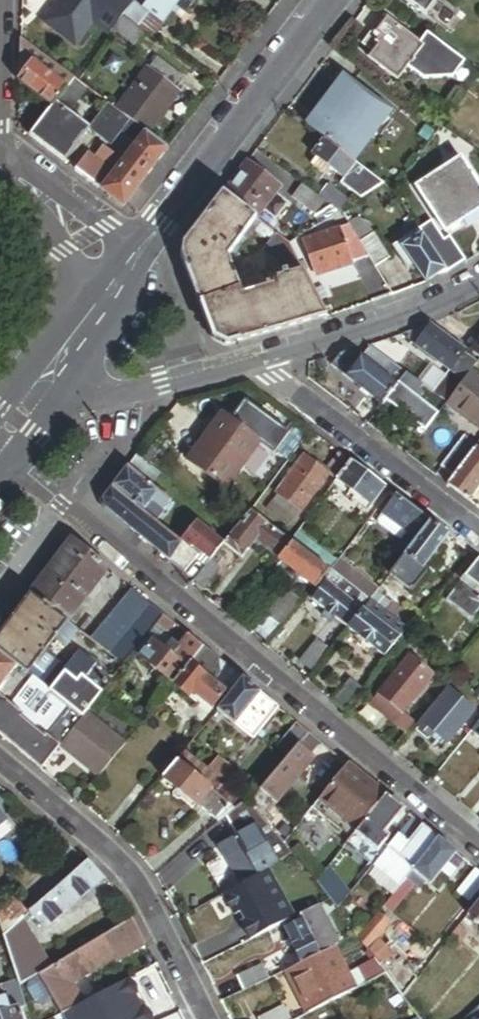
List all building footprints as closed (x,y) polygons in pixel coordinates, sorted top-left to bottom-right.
[(60,4),(58,8),(54,6),(42,22),(75,46),(92,22),(111,36),(134,2),(130,0),(60,0),(60,4)] [(135,3),(144,11),(149,5),(142,0),(137,0),(135,3)] [(149,5),(144,11),(163,26),(177,8),(186,14),(197,0),(152,0),(149,5)] [(426,18),(439,0),(403,0),(426,18)] [(144,11),(135,3),(126,16),(154,38),(163,26),(144,11)] [(416,40),(383,15),(372,29),(368,26),(358,40),(369,49),(364,55),(394,77),(403,65),(420,43),(416,40)] [(125,19),(115,31),(133,45),(142,32),(125,19)] [(449,75),(461,59),(423,30),(416,40),(420,43),(403,65),(419,77),(449,75)] [(74,79),(21,38),(21,53),(67,89),(74,79)] [(56,104),(67,89),(21,53),(19,81),(53,107),(56,104)] [(146,133),(147,134),(178,94),(174,91),(184,78),(161,60),(120,114),(130,121),(146,133)] [(347,77),(308,128),(325,141),(355,164),(394,112),(347,77)] [(108,105),(74,79),(67,89),(56,104),(89,129),(108,105)] [(64,163),(89,129),(56,104),(53,107),(30,137),(64,163)] [(120,114),(108,105),(89,129),(111,146),(121,132),(130,121),(120,114)] [(138,144),(146,133),(130,121),(121,132),(138,144)] [(123,208),(167,150),(147,134),(146,133),(138,144),(123,164),(115,174),(102,191),(123,208)] [(344,181),(357,165),(355,164),(325,141),(312,157),(315,159),(329,170),(344,181)] [(96,160),(115,174),(123,164),(104,149),(96,160)] [(75,171),(102,191),(115,174),(96,160),(88,154),(75,171)] [(325,176),(329,170),(315,159),(311,166),(325,176)] [(463,159),(418,190),(447,233),(474,216),(478,222),(478,183),(463,159)] [(281,189),(247,164),(224,195),(257,220),(264,211),(273,199),(281,189)] [(361,201),(385,186),(357,165),(344,181),(341,185),(361,201)] [(319,199),(301,185),(292,198),(314,215),(323,203),(319,199)] [(341,214),(352,207),(327,188),(319,199),(323,203),(339,215),(341,214)] [(257,220),(224,195),(200,226),(233,251),(244,238),(257,220)] [(273,199),(264,211),(275,220),(284,207),(273,199)] [(349,226),(341,214),(339,215),(303,237),(306,246),(349,226)] [(262,224),(257,220),(244,238),(247,241),(249,242),(256,232),(262,224)] [(360,244),(374,235),(368,226),(358,221),(349,226),(360,244)] [(277,244),(282,239),(262,224),(256,232),(266,240),(268,237),(273,241),(277,244)] [(233,251),(200,226),(185,246),(184,257),(202,305),(242,289),(229,257),(232,253),(233,251)] [(308,279),(369,259),(360,244),(349,226),(306,246),(303,237),(290,245),(300,266),(303,271),(308,279)] [(423,236),(417,227),(413,229),(408,232),(411,236),(414,242),(423,236)] [(369,259),(376,269),(391,259),(374,235),(360,244),(369,259)] [(405,248),(414,242),(411,236),(401,243),(405,248)] [(427,282),(446,269),(423,236),(414,242),(405,248),(417,267),(427,282)] [(247,241),(244,238),(233,251),(232,253),(236,256),(247,241)] [(300,266),(290,245),(282,239),(277,244),(273,241),(264,253),(288,270),(300,266)] [(412,270),(417,267),(405,248),(401,243),(394,247),(407,268),(412,270)] [(228,346),(327,317),(308,279),(303,271),(266,283),(268,289),(245,296),(242,289),(202,305),(215,340),(228,346)] [(468,355),(471,350),(432,322),(426,324),(436,331),(468,355)] [(415,339),(426,324),(406,331),(415,339)] [(436,331),(426,324),(415,339),(414,340),(424,347),(436,331)] [(472,369),(475,365),(466,358),(468,355),(436,331),(424,347),(456,371),(466,378),(472,369)] [(408,372),(373,344),(363,357),(398,384),(408,372)] [(362,358),(351,349),(343,352),(334,363),(349,375),(362,358)] [(387,399),(398,384),(363,357),(362,358),(349,375),(385,402),(387,399)] [(463,382),(464,383),(450,403),(478,425),(478,374),(472,369),(466,378),(463,382)] [(453,375),(463,382),(466,378),(456,371),(453,375)] [(427,429),(440,412),(422,398),(426,393),(421,389),(425,384),(408,372),(398,384),(387,399),(401,409),(413,419),(427,429)] [(448,401),(463,382),(453,375),(439,394),(448,401)] [(413,419),(401,409),(399,412),(400,417),(406,422),(411,421),(413,419)] [(259,443),(222,414),(186,459),(223,488),(259,443)] [(472,450),(459,441),(441,465),(454,474),(472,450)] [(475,449),(448,483),(469,499),(478,487),(478,452),(475,449)] [(351,461),(340,452),(326,471),(329,473),(337,479),(339,477),(351,461)] [(162,471),(139,453),(130,464),(153,483),(162,471)] [(305,455),(278,491),(279,493),(300,509),(302,510),(329,473),(326,471),(305,455)] [(352,460),(351,461),(339,477),(374,503),(387,486),(352,460)] [(153,483),(130,464),(114,485),(145,511),(146,510),(154,500),(166,510),(167,509),(174,500),(153,483)] [(145,511),(114,485),(104,498),(105,505),(153,545),(157,537),(176,553),(183,542),(158,521),(145,511)] [(300,509),(279,493),(271,502),(293,519),(300,509)] [(432,521),(397,494),(384,511),(385,512),(397,521),(410,531),(419,538),(432,521)] [(154,500),(146,510),(159,520),(166,510),(154,500)] [(198,520),(174,500),(167,509),(192,528),(198,520)] [(253,509),(232,535),(249,548),(256,539),(278,557),(292,540),(291,539),(253,509)] [(397,521),(385,512),(378,521),(390,530),(397,521)] [(158,521),(183,542),(191,531),(190,530),(183,540),(159,520),(158,521)] [(198,537),(206,527),(198,520),(192,528),(190,530),(191,531),(198,537)] [(432,521),(419,538),(406,555),(423,568),(449,535),(432,521)] [(212,559),(225,543),(206,527),(198,537),(193,544),(203,552),(212,559)] [(338,560),(299,529),(291,539),(292,540),(330,570),(338,560)] [(193,544),(198,537),(191,531),(183,542),(190,547),(193,544)] [(419,538),(410,531),(397,548),(406,555),(419,538)] [(249,548),(232,535),(226,543),(242,556),(249,548)] [(171,559),(176,553),(157,537),(153,545),(171,559)] [(75,539),(33,595),(70,622),(111,569),(75,539)] [(330,570),(292,540),(278,557),(316,587),(330,570)] [(200,555),(190,547),(183,542),(176,553),(171,559),(186,572),(200,555)] [(203,552),(193,544),(190,547),(200,555),(186,572),(187,572),(200,557),(203,552)] [(208,564),(212,559),(203,552),(200,557),(208,564)] [(474,554),(455,579),(460,583),(464,579),(466,576),(478,559),(478,558),(474,554)] [(406,555),(390,575),(412,592),(428,572),(423,568),(406,555)] [(379,589),(339,558),(338,560),(330,570),(370,601),(377,592),(379,589)] [(466,576),(478,585),(478,559),(466,576)] [(222,569),(212,561),(195,581),(205,589),(222,569)] [(369,602),(330,572),(325,578),(328,580),(364,609),(369,602)] [(464,579),(478,590),(478,585),(466,576),(464,579)] [(464,579),(460,583),(444,605),(469,624),(478,611),(478,606),(476,603),(478,600),(478,590),(464,579)] [(334,615),(349,627),(364,609),(328,580),(313,599),(327,610),(334,615)] [(382,585),(379,589),(377,592),(381,595),(386,589),(382,585)] [(301,599),(288,588),(267,614),(280,624),(301,599)] [(114,656),(154,606),(134,590),(94,640),(114,656)] [(377,592),(370,601),(384,611),(384,610),(390,603),(381,595),(377,592)] [(70,622),(33,595),(25,604),(62,632),(70,622)] [(392,601),(390,603),(384,610),(410,630),(417,621),(392,601)] [(405,630),(369,602),(364,609),(400,637),(405,630)] [(25,604),(0,638),(0,647),(31,673),(37,666),(49,650),(57,639),(62,632),(25,604)] [(168,615),(155,605),(154,606),(114,656),(118,658),(128,666),(138,653),(157,629),(160,625),(168,615)] [(364,609),(349,627),(385,655),(400,637),(364,609)] [(331,619),(334,615),(327,610),(324,614),(331,619)] [(177,623),(168,615),(160,625),(165,629),(169,632),(177,623)] [(81,630),(70,622),(62,632),(57,639),(68,648),(81,630)] [(157,629),(138,653),(143,657),(157,640),(169,649),(175,642),(167,636),(170,633),(169,632),(165,629),(161,633),(157,629)] [(207,647),(194,637),(184,649),(178,657),(191,667),(193,664),(207,647)] [(157,640),(143,657),(176,685),(180,681),(191,667),(178,657),(169,649),(157,640)] [(316,640),(300,660),(312,670),(329,650),(316,640)] [(178,657),(184,649),(175,642),(169,649),(178,657)] [(0,647),(0,699),(12,710),(17,704),(26,712),(16,724),(55,756),(61,748),(85,718),(44,685),(45,684),(31,673),(0,647)] [(215,655),(207,647),(193,664),(202,672),(215,655)] [(49,650),(37,666),(46,673),(56,659),(52,656),(54,654),(49,650)] [(106,692),(117,679),(107,672),(84,652),(74,664),(69,671),(80,681),(85,675),(106,692)] [(245,679),(215,655),(202,672),(228,693),(232,697),(245,679)] [(398,707),(403,712),(434,675),(411,656),(381,693),(395,705),(398,707)] [(46,673),(37,666),(31,673),(45,684),(53,691),(69,671),(74,664),(66,658),(61,664),(56,659),(46,673)] [(117,679),(128,666),(118,658),(107,672),(117,679)] [(202,672),(193,664),(191,667),(180,681),(195,693),(214,709),(228,693),(202,672)] [(469,675),(477,681),(478,678),(478,668),(476,666),(469,675)] [(86,717),(106,692),(85,675),(80,681),(69,671),(53,691),(86,717)] [(354,674),(334,700),(347,710),(367,685),(354,674)] [(263,693),(245,679),(232,697),(220,710),(237,724),(263,693)] [(176,685),(191,698),(195,693),(180,681),(176,685)] [(475,709),(449,689),(423,721),(437,733),(448,742),(475,709)] [(280,707),(263,693),(237,724),(254,738),(280,707)] [(395,705),(381,693),(375,699),(377,703),(385,711),(390,710),(395,705)] [(44,769),(55,756),(16,724),(26,712),(17,704),(12,710),(0,699),(0,732),(44,769)] [(398,707),(395,705),(390,710),(393,713),(398,707)] [(85,718),(61,748),(73,758),(76,754),(103,776),(126,747),(87,716),(85,718)] [(437,733),(423,721),(419,726),(433,737),(437,733)] [(310,732),(299,723),(278,747),(290,757),(301,743),(310,732)] [(322,742),(310,732),(301,743),(313,753),(322,742)] [(301,743),(290,757),(263,789),(279,803),(318,757),(313,753),(301,743)] [(199,761),(187,751),(180,760),(191,770),(199,761)] [(73,758),(100,780),(103,776),(76,754),(73,758)] [(209,769),(227,783),(237,771),(219,757),(209,769)] [(191,770),(180,760),(165,778),(200,806),(212,791),(214,789),(191,770)] [(209,769),(199,761),(191,770),(214,789),(212,791),(233,809),(246,798),(227,783),(209,769)] [(349,764),(320,799),(359,830),(378,807),(387,796),(349,764)] [(263,789),(252,802),(266,819),(279,803),(263,789)] [(233,809),(212,791),(200,806),(219,821),(227,815),(233,809)] [(404,810),(387,796),(378,807),(395,821),(404,810)] [(267,821),(266,821),(246,798),(233,809),(227,815),(238,835),(220,845),(242,884),(271,868),(295,855),(267,821)] [(395,821),(378,807),(359,830),(356,834),(378,851),(384,843),(389,838),(384,834),(395,821)] [(423,825),(414,817),(400,834),(409,841),(423,825)] [(409,841),(400,834),(389,847),(415,869),(440,839),(423,825),(409,841)] [(356,834),(348,844),(374,865),(375,865),(389,847),(384,843),(378,851),(356,834)] [(456,852),(440,839),(415,869),(414,870),(418,873),(428,881),(431,883),(440,872),(447,863),(456,852)] [(415,869),(389,847),(375,865),(401,886),(414,870),(415,869)] [(104,878),(90,862),(34,910),(41,919),(52,910),(59,918),(104,878)] [(457,872),(447,863),(440,872),(450,881),(457,872)] [(401,886),(375,865),(374,865),(367,873),(394,895),(401,886)] [(293,915),(271,868),(242,884),(217,899),(227,919),(233,916),(244,939),(293,915)] [(469,903),(478,890),(478,871),(475,868),(455,892),(469,903)] [(418,873),(414,870),(401,886),(394,895),(392,898),(393,899),(385,907),(394,914),(419,883),(413,878),(418,873)] [(345,899),(326,873),(320,882),(339,907),(345,899)] [(428,881),(418,873),(413,878),(419,883),(423,887),(428,881)] [(4,935),(24,918),(29,914),(15,898),(0,911),(0,922),(4,935)] [(468,915),(473,919),(478,924),(478,902),(468,915)] [(310,936),(319,954),(334,947),(341,944),(322,906),(315,910),(317,915),(324,929),(310,936)] [(52,910),(41,919),(48,927),(59,918),(52,910)] [(301,917),(303,921),(303,922),(317,915),(315,910),(301,917)] [(391,922),(379,913),(358,937),(375,960),(385,974),(402,996),(414,981),(390,957),(394,953),(378,938),(391,922)] [(317,915),(303,922),(310,936),(324,929),(317,915)] [(283,926),(285,930),(303,921),(301,917),(283,926)] [(47,969),(24,918),(4,935),(18,979),(20,985),(41,973),(47,969)] [(47,969),(41,973),(63,1015),(85,1002),(74,982),(115,959),(117,962),(148,945),(135,919),(47,969)] [(292,947),(300,964),(319,954),(310,936),(303,922),(303,921),(285,930),(293,946),(292,947)] [(460,925),(451,936),(459,943),(468,932),(460,925)] [(349,975),(334,947),(319,954),(320,955),(301,965),(300,964),(282,973),(305,1016),(357,990),(349,975)] [(357,990),(385,974),(375,960),(357,969),(356,968),(351,970),(353,973),(349,975),(357,990)] [(262,965),(237,978),(243,991),(269,979),(262,965)] [(20,985),(18,979),(9,982),(12,993),(13,993),(21,990),(20,985)] [(25,1003),(21,990),(13,993),(17,1006),(19,1005),(25,1003)] [(150,1007),(168,997),(165,991),(147,1000),(150,1007)] [(173,995),(168,997),(150,1007),(156,1018),(160,1018),(180,1009),(173,995)] [(19,1005),(17,1006),(11,1008),(7,997),(0,999),(0,1018),(23,1018),(19,1005)] [(150,1007),(147,1000),(110,1018),(156,1018),(150,1007)] [(262,1018),(293,1018),(287,1006),(262,1018)] [(466,1018),(478,1018),(478,1007),(466,1018)] [(180,1010),(163,1018),(185,1018),(180,1010)]
